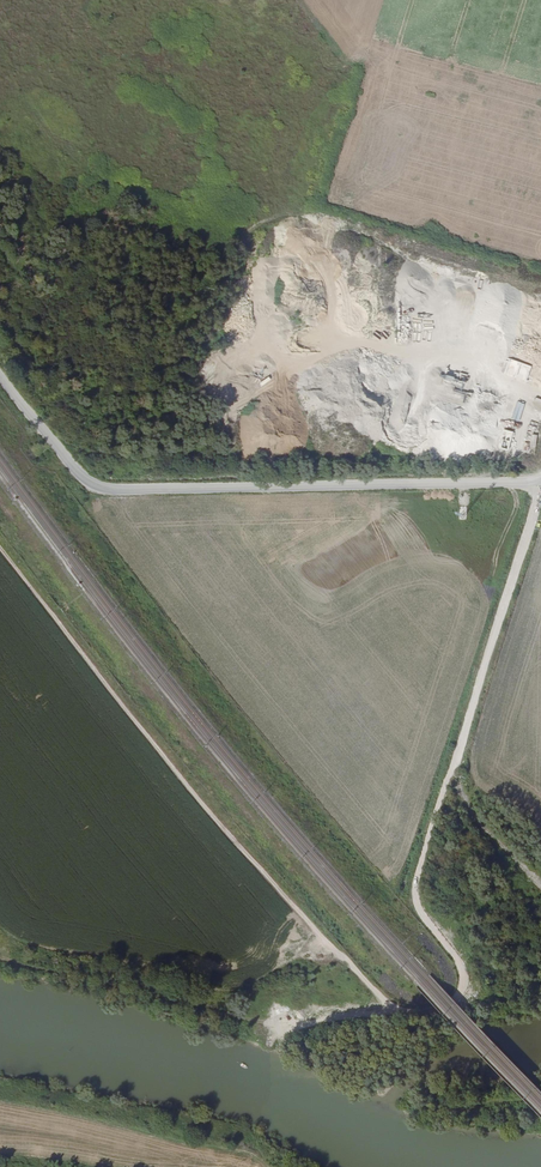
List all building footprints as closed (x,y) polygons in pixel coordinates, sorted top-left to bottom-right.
[(495,300),(496,291),(489,290),(488,299),(495,300)] [(516,400),(519,397),(511,390),(508,393),(516,400)]
